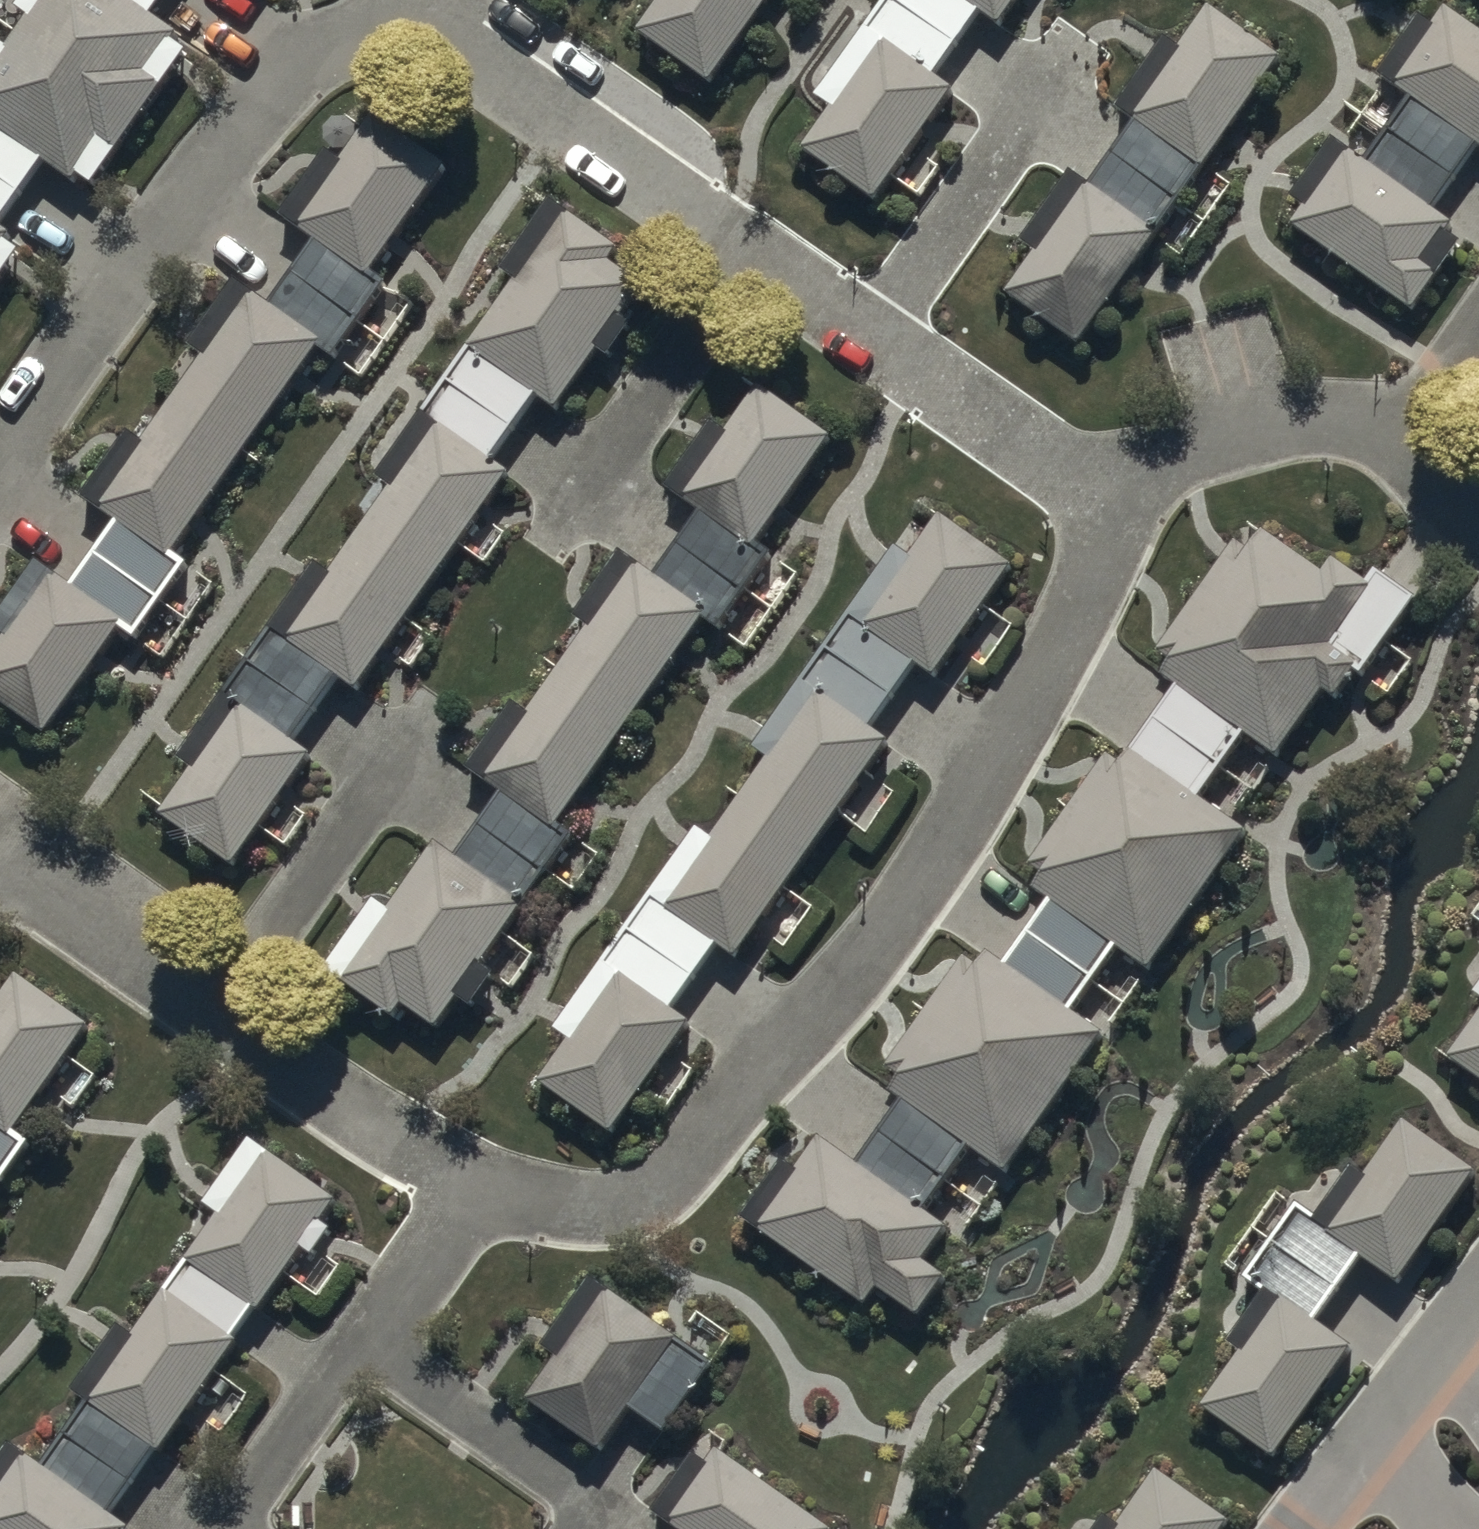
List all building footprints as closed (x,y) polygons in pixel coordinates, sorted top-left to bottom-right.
[(135,0),(44,0),(0,60),(0,120),(76,175),(105,134),(122,146),(170,81),(150,66),(176,30),(135,0)] [(769,0),(662,0),(644,27),(715,77),(769,0)] [(1004,19),(1017,0),(977,0),(1004,19)] [(1287,53),(1215,3),(1138,112),(1210,162),(1287,53)] [(1450,4),(1398,79),(1478,136),(1478,24),(1450,4)] [(958,86),(888,37),(811,147),(881,196),(958,86)] [(452,164),(380,112),(301,221),(372,273),(452,164)] [(1311,201),(1299,218),(1420,304),(1443,271),(1426,259),(1450,225),(1453,227),(1458,219),(1355,146),(1314,204),(1311,201)] [(1161,230),(1092,182),(1015,292),(1084,340),(1161,230)] [(623,245),(573,209),(524,280),(520,277),(475,342),(562,403),(648,280),(615,257),(623,245)] [(0,222),(0,248),(9,236),(11,238),(15,232),(0,222)] [(329,343),(257,290),(104,499),(177,552),(329,343)] [(836,433),(763,383),(687,492),(759,542),(836,433)] [(363,684),(514,469),(445,421),(294,636),(363,684)] [(1017,561),(946,511),(868,622),(939,672),(1017,561)] [(1167,671),(1282,752),(1328,685),(1340,693),(1359,666),(1367,672),(1421,595),(1380,567),(1372,579),(1337,555),(1328,568),(1267,525),(1253,545),(1244,538),(1165,650),(1176,658),(1167,671)] [(709,609),(641,561),(489,776),(558,825),(709,609)] [(58,572),(0,651),(0,695),(49,731),(128,622),(58,572)] [(893,737),(823,689),(671,905),(741,954),(893,737)] [(236,861),(315,749),(244,700),(166,811),(236,861)] [(1037,884),(1153,965),(1251,826),(1136,746),(1127,759),(1115,750),(1037,862),(1048,869),(1037,884)] [(527,902),(440,842),(346,977),(398,1013),(407,1001),(440,1024),(463,992),(461,990),(483,958),(486,960),(527,902)] [(895,1086),(1012,1168),(1109,1030),(994,950),(985,963),(971,954),(893,1066),(904,1074),(895,1086)] [(693,1019),(624,970),(547,1081),(616,1129),(693,1019)] [(21,971),(0,1002),(0,1120),(16,1131),(93,1021),(21,971)] [(1451,1054),(1478,1074),(1478,1014),(1451,1054)] [(1478,1168),(1405,1118),(1328,1228),(1401,1279),(1478,1168)] [(953,1223),(825,1134),(760,1226),(870,1303),(882,1285),(923,1313),(952,1272),(929,1256),(953,1223)] [(342,1197),(272,1149),(195,1258),(265,1307),(342,1197)] [(242,1337),(170,1287),(93,1397),(165,1447),(242,1337)] [(683,1336),(612,1287),(535,1398),(605,1446),(683,1336)] [(1352,1344),(1283,1296),(1205,1407),(1274,1455),(1352,1344)] [(723,1447),(672,1520),(684,1528),(836,1528),(838,1526),(723,1447)] [(30,1453),(0,1495),(0,1528),(127,1528),(131,1524),(30,1453)] [(1159,1466),(1120,1521),(1123,1524),(1119,1528),(1221,1528),(1230,1516),(1159,1466)]
